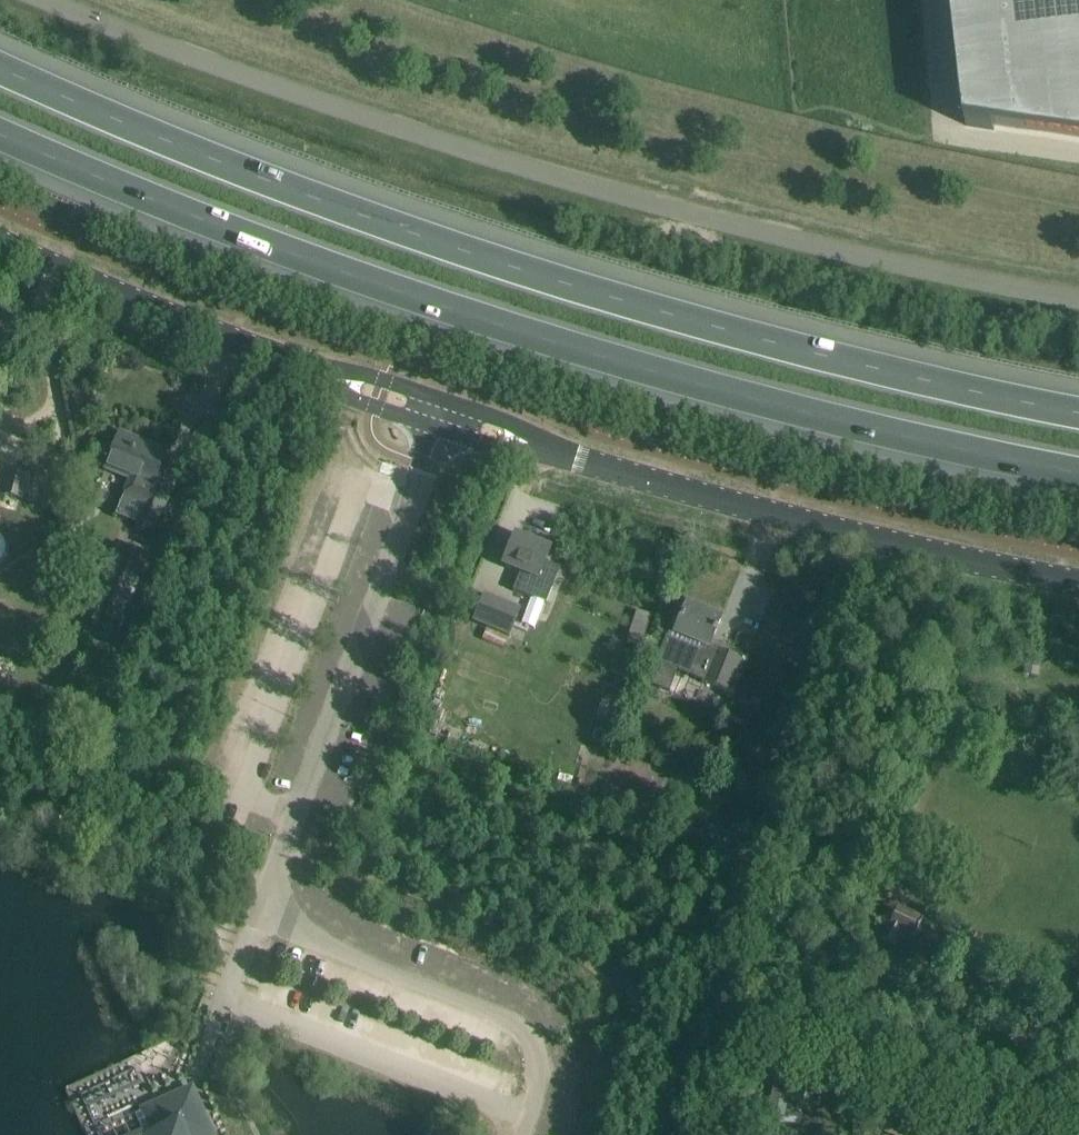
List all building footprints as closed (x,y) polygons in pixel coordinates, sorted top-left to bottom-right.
[(966,126),(994,130),(995,125),(1078,138),(1078,0),(951,0),(966,126)] [(120,434),(106,469),(104,473),(127,482),(120,502),(140,509),(134,524),(154,531),(177,474),(159,467),(165,453),(164,452),(162,456),(137,446),(139,442),(120,434)] [(24,502),(30,476),(4,468),(0,482),(0,496),(24,502)] [(47,538),(45,543),(47,548),(52,550),(57,548),(59,543),(56,538),(52,536),(47,538)] [(515,536),(503,566),(520,573),(513,590),(513,591),(530,598),(537,580),(553,586),(560,569),(545,563),(550,550),(515,536)] [(135,582),(138,583),(149,554),(132,548),(128,557),(115,552),(96,599),(110,604),(104,620),(118,625),(135,582)] [(668,632),(657,660),(688,672),(683,685),(699,691),(702,684),(727,694),(740,662),(716,652),(715,654),(708,651),(709,649),(721,619),(704,612),(706,605),(681,595),(666,632),(668,632)] [(484,596),(474,622),(487,627),(509,636),(520,611),(501,603),(484,596)] [(637,610),(633,624),(647,629),(651,615),(637,610)] [(1024,668),(1023,675),(1038,677),(1039,670),(1040,661),(1025,659),(1024,668)] [(1061,663),(1059,671),(1067,673),(1069,664),(1061,663)] [(418,737),(431,741),(437,724),(424,720),(418,737)] [(684,760),(679,774),(689,777),(690,773),(713,781),(719,766),(694,757),(692,763),(684,760)] [(881,939),(895,946),(899,937),(911,943),(923,918),(896,906),(881,939)] [(192,1088),(143,1110),(153,1132),(147,1134),(213,1134),(192,1088)] [(836,1089),(832,1104),(847,1108),(851,1093),(836,1089)]
